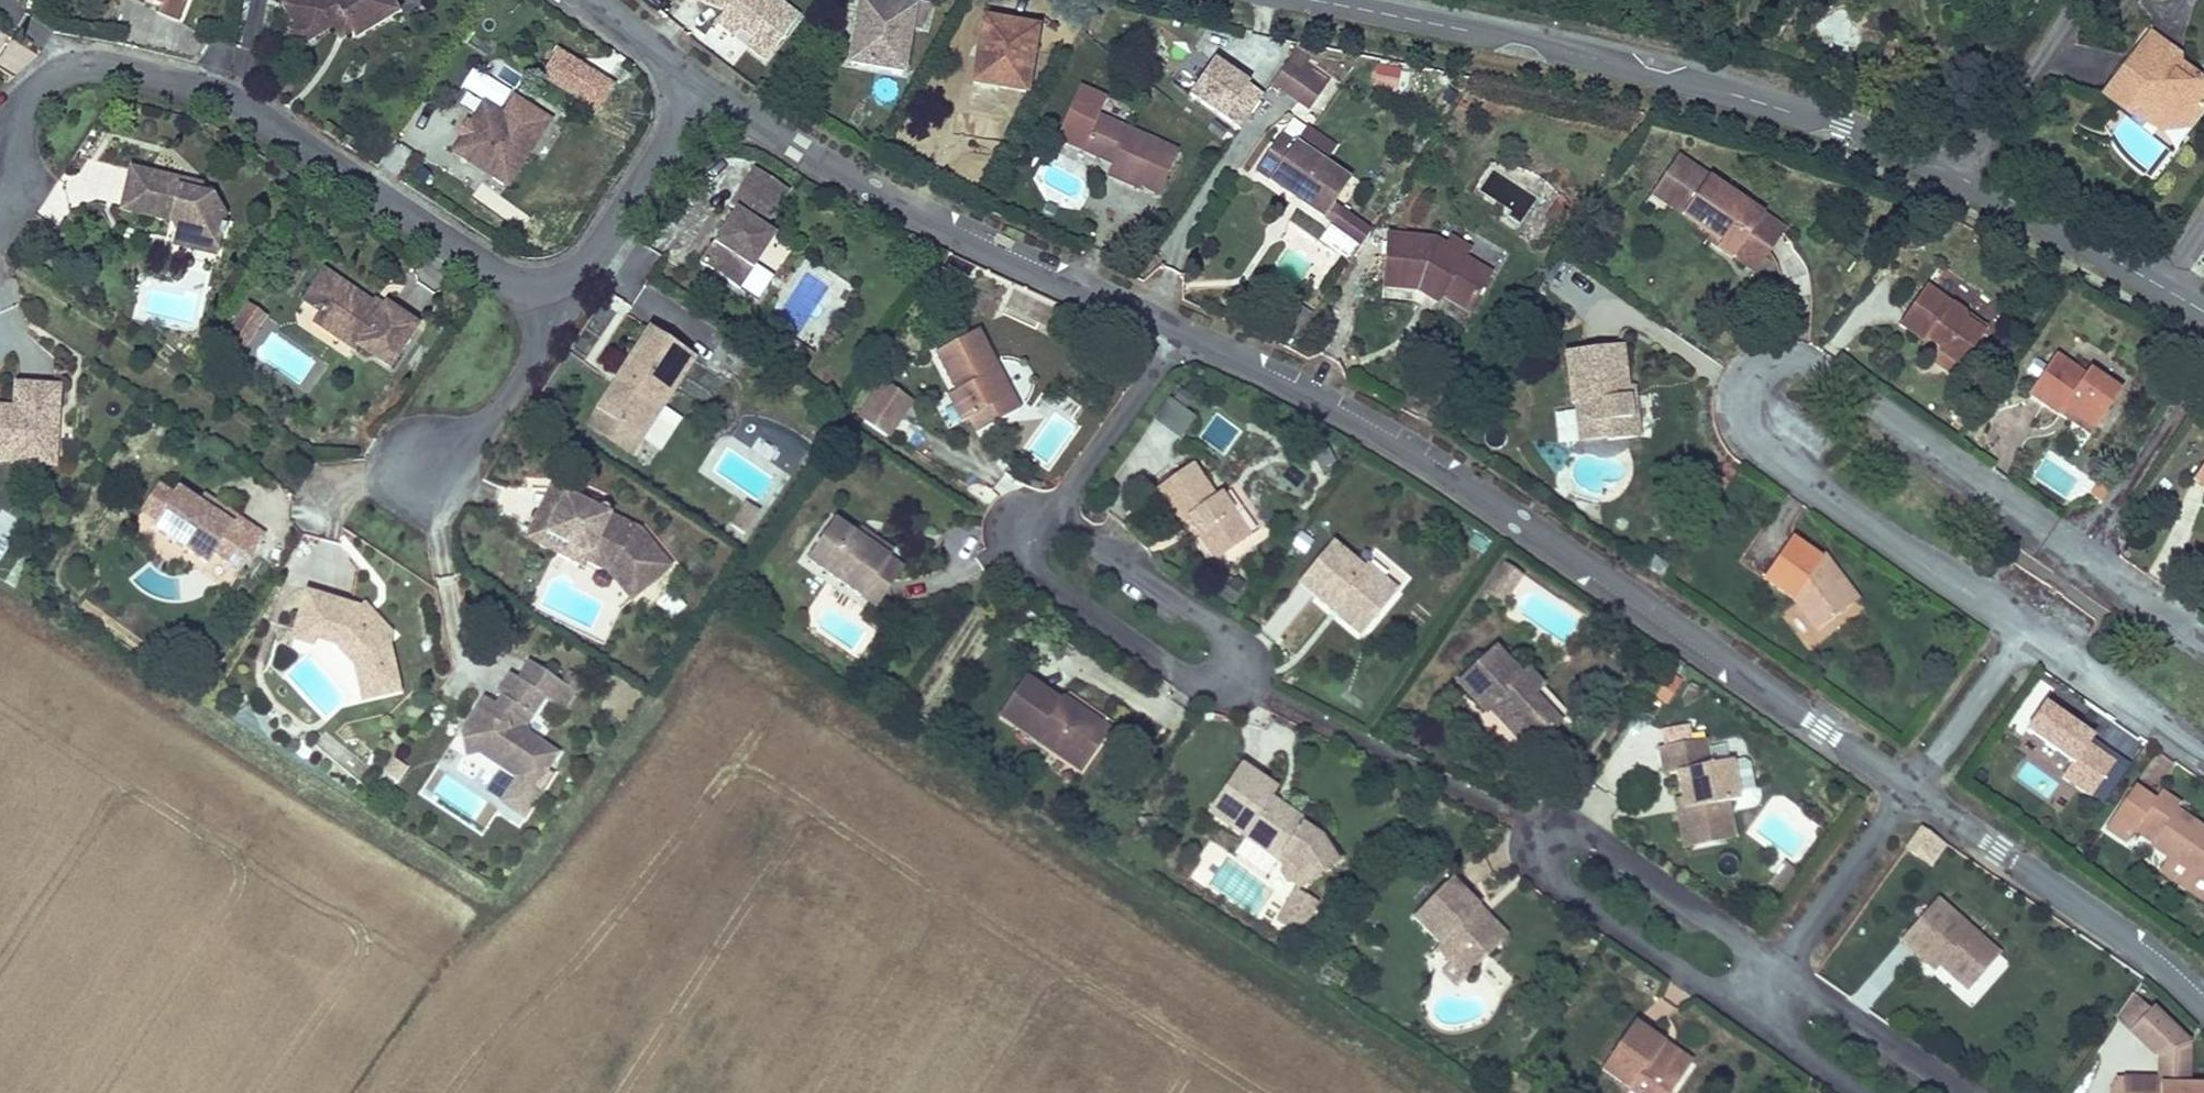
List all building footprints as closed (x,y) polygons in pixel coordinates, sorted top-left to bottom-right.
[(161,6),(159,12),(182,21),(190,0),(149,0),(161,6)] [(293,22),(304,15),(314,34),(331,25),(336,33),(350,26),(354,34),(399,10),(394,0),(281,0),(293,22)] [(724,8),(721,11),(754,36),(748,43),(766,56),(798,12),(782,0),(706,0),(724,8)] [(908,66),(913,29),(931,32),(935,0),(858,0),(850,57),(908,66)] [(971,78),(1032,87),(1042,18),(982,9),(971,78)] [(754,36),(721,11),(716,19),(748,43),(754,36)] [(304,15),(293,22),(285,26),(295,44),(314,34),(304,15)] [(2153,57),(2155,51),(2157,44),(2133,29),(2126,41),(2153,57)] [(2187,71),(2155,51),(2153,57),(2126,41),(2091,95),(2117,112),(2122,102),(2154,124),(2163,109),(2181,120),(2200,88),(2184,77),(2187,71)] [(599,114),(617,84),(557,48),(539,78),(599,114)] [(1189,90),(1241,126),(1266,90),(1214,55),(1189,90)] [(1303,68),(1290,59),(1274,82),(1299,99),(1309,85),(1319,91),(1329,76),(1308,61),(1303,68)] [(1139,182),(1158,191),(1177,151),(1099,114),(1108,97),(1082,84),(1058,133),(1112,159),(1107,170),(1137,185),(1139,182)] [(1309,106),(1319,91),(1309,85),(1299,99),(1309,106)] [(459,133),(450,147),(508,184),(552,115),(513,90),(502,107),(483,95),(469,116),(466,114),(455,131),(459,133)] [(1281,131),(1254,172),(1323,217),(1350,176),(1281,131)] [(1758,238),(1770,246),(1785,223),(1677,153),(1652,190),(1706,225),(1720,234),(1714,243),(1743,262),(1758,238)] [(703,257),(741,283),(775,233),(766,227),(792,188),(753,162),(727,201),(736,207),(703,257)] [(181,192),(182,182),(130,169),(121,208),(170,221),(177,232),(189,234),(195,243),(217,248),(224,216),(212,198),(200,196),(181,192)] [(202,185),(182,182),(181,192),(200,196),(202,185)] [(1536,215),(1545,222),(1558,204),(1550,197),(1536,215)] [(1720,234),(1706,225),(1700,234),(1714,243),(1720,234)] [(1383,283),(1420,286),(1425,279),(1443,291),(1466,307),(1491,270),(1466,254),(1471,246),(1451,232),(1445,240),(1432,232),(1387,228),(1383,283)] [(189,234),(177,232),(173,247),(215,255),(217,248),(195,243),(189,234)] [(1754,270),(1770,246),(1758,238),(1743,262),(1754,270)] [(304,296),(321,308),(346,324),(339,335),(356,346),(359,341),(388,360),(415,320),(386,301),(378,311),(370,306),(373,301),(323,268),(304,296)] [(1425,279),(1420,286),(1438,299),(1443,291),(1425,279)] [(1951,368),(1977,330),(1955,315),(1959,309),(1918,280),(1888,324),(1927,351),(1951,368)] [(268,313),(247,299),(224,332),(245,346),(268,313)] [(346,324),(321,308),(314,319),(339,335),(346,324)] [(1955,315),(1977,330),(1981,324),(1959,309),(1955,315)] [(651,321),(598,404),(642,432),(695,349),(651,321)] [(934,350),(955,390),(959,387),(972,412),(968,414),(976,430),(1022,405),(979,326),(934,350)] [(1626,337),(1614,338),(1621,393),(1629,392),(1633,391),(1626,337)] [(1606,428),(1608,439),(1634,436),(1629,392),(1621,393),(1614,338),(1563,345),(1570,398),(1582,397),(1586,430),(1606,428)] [(2015,392),(2048,413),(2056,403),(2088,423),(2113,387),(2080,365),(2076,371),(2043,349),(2015,392)] [(1944,379),(1951,368),(1927,351),(1920,362),(1944,379)] [(857,416),(884,434),(910,398),(883,379),(857,416)] [(29,451),(30,439),(56,440),(58,381),(15,380),(14,401),(3,401),(3,409),(0,409),(0,450),(29,451)] [(959,387),(955,390),(946,394),(960,419),(968,414),(972,412),(959,387)] [(1629,392),(1634,436),(1647,434),(1642,390),(1633,391),(1629,392)] [(1575,443),(1608,439),(1606,428),(1586,430),(1582,397),(1570,398),(1575,443)] [(1183,439),(1198,417),(1168,398),(1154,421),(1183,439)] [(2056,403),(2048,413),(2080,435),(2088,423),(2056,403)] [(642,432),(598,404),(589,418),(633,446),(642,432)] [(0,450),(0,461),(55,463),(56,440),(30,439),(29,451),(0,450)] [(2181,478),(2203,493),(2203,444),(2181,478)] [(1170,522),(1178,516),(1187,509),(1200,527),(1191,534),(1208,557),(1241,533),(1210,491),(1206,494),(1180,461),(1146,488),(1170,522)] [(545,528),(565,489),(550,482),(525,532),(581,562),(584,557),(600,565),(614,575),(637,599),(642,593),(608,559),(545,528)] [(139,510),(153,519),(170,491),(157,483),(139,510)] [(263,530),(236,513),(231,521),(197,499),(174,485),(170,491),(153,519),(149,525),(206,561),(212,551),(239,568),(263,530)] [(596,504),(565,489),(545,528),(608,559),(642,593),(673,560),(638,527),(609,512),(610,508),(610,505),(606,500),(598,499),(596,504)] [(231,521),(236,513),(202,491),(197,499),(231,521)] [(743,499),(730,520),(746,530),(759,509),(743,499)] [(1187,509),(1178,516),(1191,534),(1200,527),(1187,509)] [(811,553),(862,588),(888,550),(893,544),(864,525),(859,533),(852,528),(835,517),(811,553)] [(857,520),(852,528),(859,533),(864,525),(857,520)] [(1300,579),(1331,605),(1336,599),(1365,624),(1399,585),(1368,559),(1363,564),(1335,539),(1300,579)] [(1809,563),(1814,559),(1786,539),(1760,576),(1789,598),(1807,631),(1844,608),(1823,568),(1815,573),(1809,563)] [(888,550),(862,588),(878,598),(903,560),(888,550)] [(1821,553),(1814,559),(1809,563),(1815,573),(1823,568),(1844,608),(1850,604),(1821,553)] [(1643,566),(1653,574),(1659,565),(1649,558),(1643,566)] [(1475,587),(1490,598),(1509,570),(1493,559),(1475,587)] [(370,618),(358,605),(362,602),(304,584),(289,636),(314,643),(317,634),(331,638),(353,663),(358,699),(402,688),(391,643),(390,633),(382,641),(366,622),(370,618)] [(362,602),(358,605),(370,618),(366,622),(382,641),(390,633),(393,631),(365,599),(362,602)] [(1336,599),(1331,605),(1360,630),(1365,624),(1336,599)] [(1517,688),(1526,677),(1512,663),(1506,669),(1479,643),(1443,679),(1514,749),(1545,717),(1517,688)] [(517,677),(544,694),(550,698),(561,681),(528,660),(517,677)] [(1054,699),(1057,695),(1023,669),(998,707),(1075,761),(1097,730),(1054,699)] [(523,728),(544,694),(517,677),(508,672),(495,692),(499,696),(496,702),(489,714),(475,705),(460,728),(477,732),(480,751),(534,785),(557,751),(523,728)] [(1555,706),(1526,677),(1517,688),(1545,717),(1555,706)] [(561,681),(550,698),(563,706),(574,689),(561,681)] [(1061,689),(1057,695),(1054,699),(1097,730),(1103,721),(1061,689)] [(489,714),(496,702),(483,694),(475,705),(489,714)] [(466,753),(480,751),(477,732),(460,728),(466,753)] [(2034,731),(1994,794),(2039,822),(2078,759),(2034,731)] [(1235,756),(1261,775),(1275,754),(1250,736),(1235,756)] [(1679,811),(1671,813),(1680,850),(1726,837),(1717,803),(1729,799),(1728,791),(1722,761),(1690,769),(1685,742),(1650,750),(1654,771),(1661,776),(1672,776),(1677,801),(1679,811)] [(1306,823),(1298,817),(1294,814),(1296,810),(1275,796),(1270,803),(1261,796),(1270,781),(1261,775),(1235,756),(1204,802),(1276,850),(1280,857),(1291,872),(1296,879),(1336,851),(1320,825),(1309,818),(1306,823)] [(1722,761),(1728,791),(1747,788),(1740,758),(1722,761)] [(2119,825),(2124,818),(2143,831),(2139,839),(2137,843),(2163,860),(2203,887),(2203,836),(2198,832),(2162,807),(2166,799),(2145,786),(2138,796),(2120,783),(2093,822),(2111,834),(2119,825)] [(1668,803),(1671,813),(1679,811),(1677,801),(1668,803)] [(1942,836),(1915,818),(1900,841),(1927,859),(1942,836)] [(2124,818),(2119,825),(2139,839),(2143,831),(2124,818)] [(1764,875),(1777,885),(1791,862),(1778,854),(1764,875)] [(1286,873),(1291,872),(1280,857),(1278,864),(1286,873)] [(2163,860),(2154,874),(2197,901),(2203,890),(2203,887),(2163,860)] [(1461,965),(1495,929),(1467,901),(1472,894),(1446,868),(1408,906),(1433,931),(1430,935),(1444,949),(1461,965)] [(1275,909),(1289,919),(1303,910),(1314,895),(1293,882),(1275,909)] [(1895,934),(1915,951),(1919,943),(1934,957),(1964,985),(1995,948),(1929,892),(1895,934)] [(1467,901),(1495,929),(1501,923),(1472,894),(1467,901)] [(1919,943),(1915,951),(1928,963),(1934,957),(1919,943)] [(1452,975),(1461,965),(1444,949),(1436,958),(1452,975)] [(2137,999),(2122,988),(2105,1013),(2120,1025),(2137,999)] [(2137,999),(2120,1025),(2150,1045),(2179,1028),(2137,999)] [(1657,1034),(1626,1015),(1596,1063),(1643,1092),(1661,1092),(1680,1061),(1652,1043),(1657,1034)] [(2179,1028),(2150,1045),(2150,1064),(2150,1069),(2164,1070),(2179,1071),(2179,1028)] [(1685,1052),(1657,1034),(1652,1043),(1680,1061),(1685,1052)] [(2150,1064),(2115,1062),(2114,1092),(2203,1092),(2203,1072),(2179,1071),(2164,1070),(2164,1078),(2151,1077),(2150,1069),(2150,1064)] [(2164,1070),(2150,1069),(2151,1077),(2164,1078),(2164,1070)]
